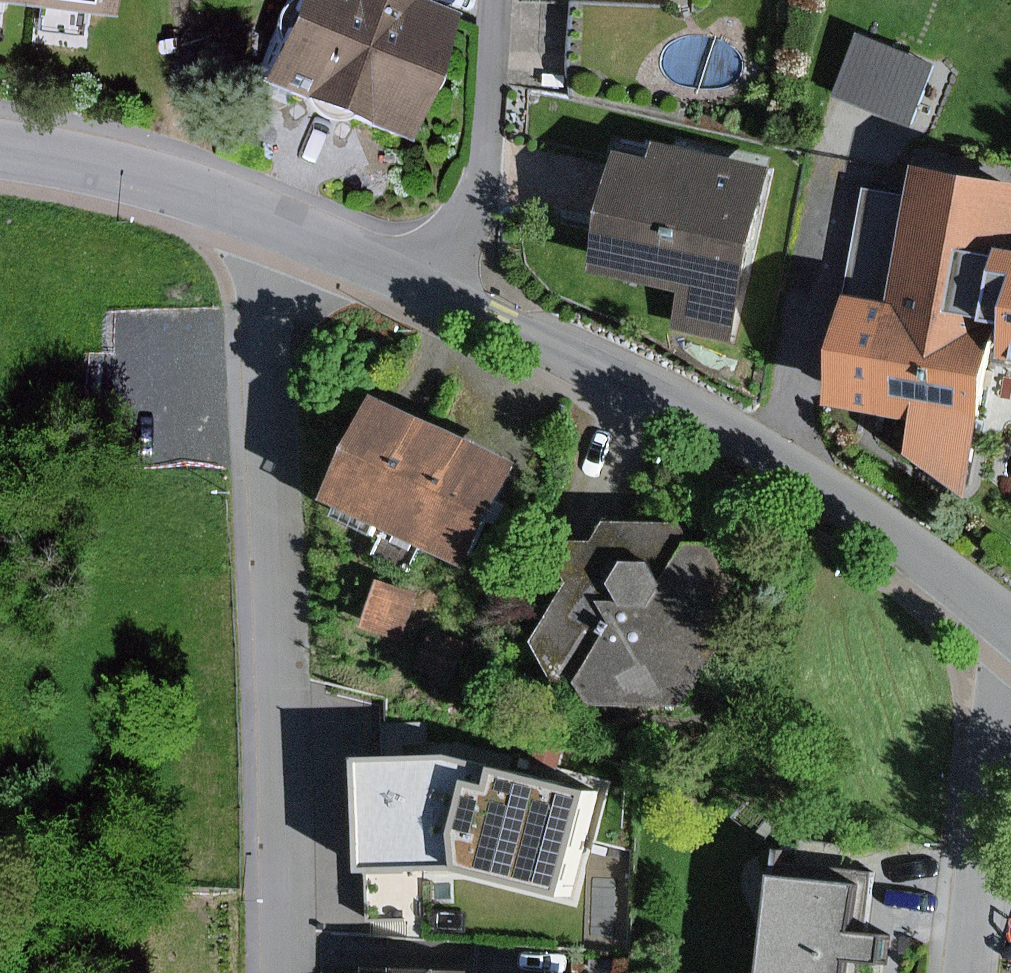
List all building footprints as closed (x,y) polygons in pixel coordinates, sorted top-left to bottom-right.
[(131,0),(24,0),(131,8),(131,0)] [(461,14),(429,0),(297,0),(267,68),(410,131),(461,14)] [(877,24),(850,90),(927,121),(954,56),(877,24)] [(761,320),(794,159),(644,128),(620,247),(707,265),(698,308),(761,320)] [(914,289),(938,168),(854,152),(831,273),(914,289)] [(950,170),(909,385),(924,388),(912,449),(984,463),(1010,327),(1010,182),(950,170)] [(492,558),(539,457),(401,394),(355,495),(492,558)] [(711,700),(762,615),(716,515),(643,515),(547,659),(606,715),(711,700)] [(437,587),(398,573),(381,620),(420,634),(437,587)] [(483,634),(448,622),(433,663),(467,676),(483,634)] [(570,899),(595,793),(460,754),(362,755),(369,874),(465,869),(570,899)] [(801,879),(791,972),(867,972),(877,887),(801,879)] [(488,972),(378,964),(377,972),(488,972)]
